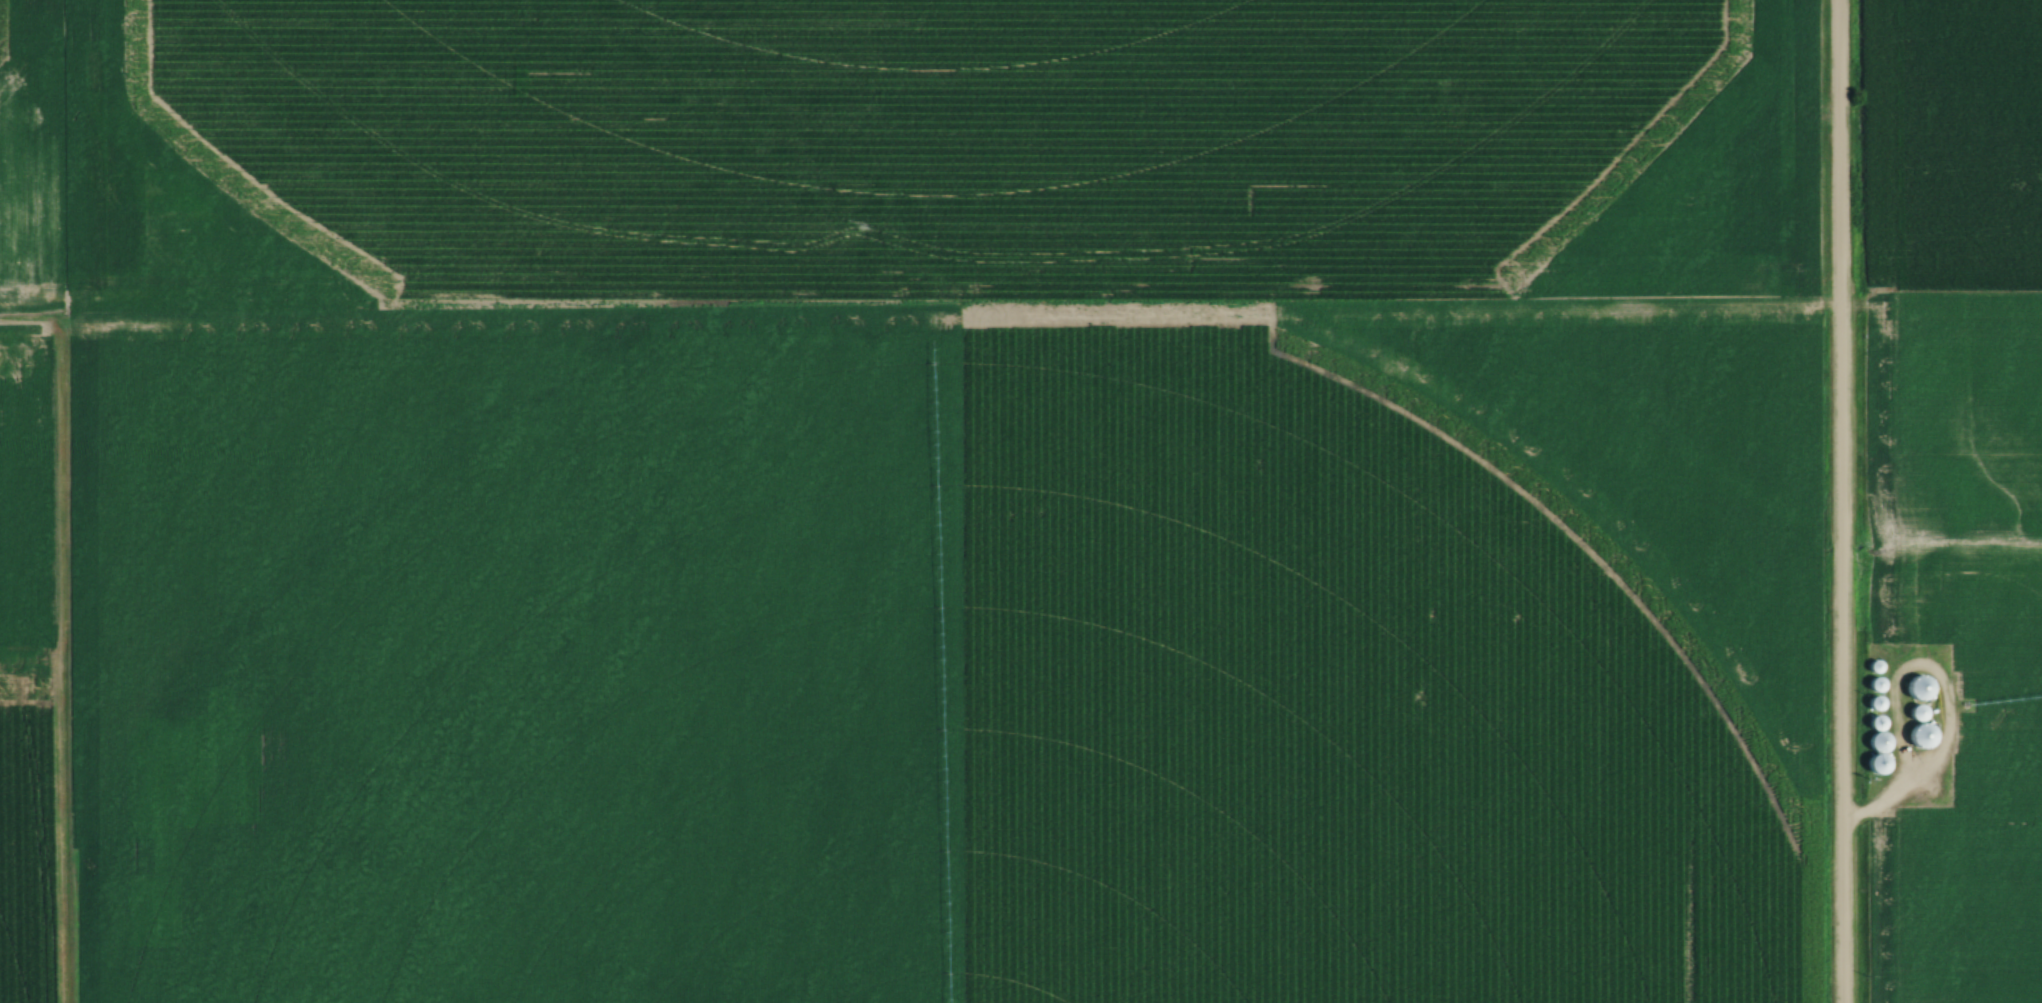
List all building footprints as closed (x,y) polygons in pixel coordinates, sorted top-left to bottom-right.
[(1928,699),(1926,677),(1910,679),(1912,701),(1928,699)] [(1869,689),(1878,694),(1884,684),(1874,679),(1869,689)] [(1928,749),(1932,726),(1916,724),(1912,746),(1928,749)] [(1885,737),(1876,739),(1878,749),(1887,746),(1885,737)]
